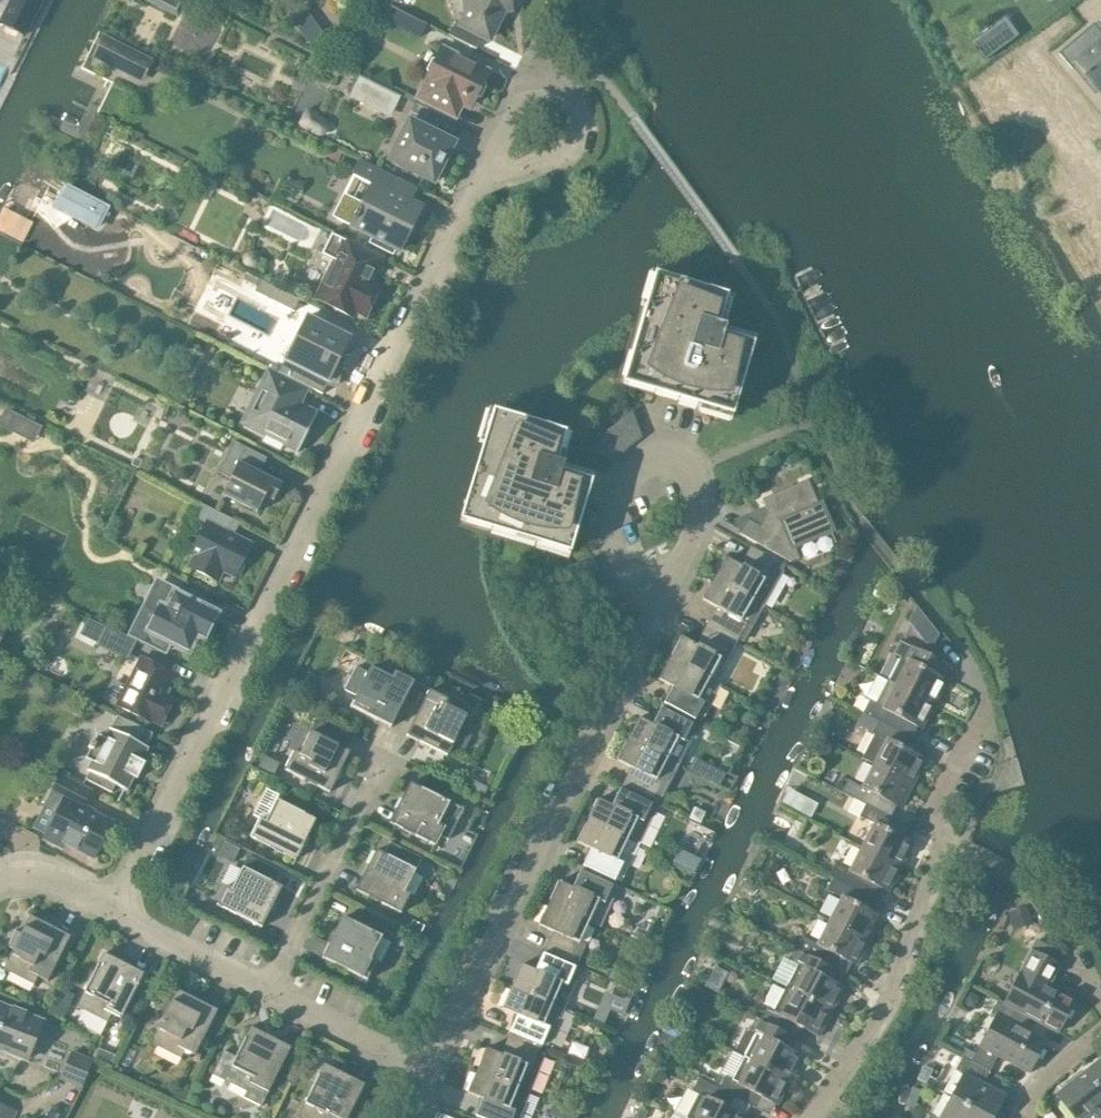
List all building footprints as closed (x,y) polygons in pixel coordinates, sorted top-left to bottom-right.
[(0,19),(0,26),(20,37),(40,0),(10,0),(0,19)] [(179,18),(188,0),(141,0),(179,18)] [(452,38),(479,52),(486,38),(492,41),(507,13),(515,12),(513,0),(464,0),(465,6),(468,11),(472,14),(466,26),(460,23),(452,38)] [(1080,63),(1100,88),(1100,31),(1095,24),(1060,54),(1073,69),(1080,63)] [(103,34),(91,58),(142,83),(153,60),(103,34)] [(487,85),(493,74),(445,49),(419,101),(459,121),(465,108),(473,112),(479,101),(483,99),(488,89),(487,85)] [(362,77),(352,96),(391,116),(401,97),(362,77)] [(429,126),(415,119),(393,162),(436,184),(456,145),(427,130),(429,126)] [(346,196),(335,217),(355,227),(376,238),(372,245),(395,256),(398,249),(402,252),(423,210),(411,204),(418,190),(364,162),(356,177),(375,187),(366,206),(346,196)] [(97,232),(110,207),(65,184),(52,209),(97,232)] [(335,237),(326,255),(338,261),(318,300),(355,319),(358,313),(369,318),(383,290),(372,285),(385,259),(348,241),(347,243),(335,237)] [(243,258),(243,260),(243,262),(243,263),(244,265),(245,266),(246,267),(247,268),(249,269),(250,269),(252,269),(253,269),(255,269),(256,269),(258,268),(259,267),(260,266),(261,264),(261,263),(261,261),(261,260),(261,258),(261,257),(260,255),(259,254),(258,253),(257,252),(255,251),(254,251),(252,251),(250,251),(249,252),(248,252),(246,253),(245,254),(244,255),(243,257),(243,258)] [(657,276),(624,386),(734,419),(756,346),(725,337),(726,331),(720,329),(730,298),(657,276)] [(293,312),(299,299),(260,279),(254,292),(293,312)] [(356,342),(353,340),(309,318),(281,373),(325,395),(331,383),(340,385),(345,366),(348,366),(348,365),(345,364),(347,357),(349,357),(352,357),(355,355),(357,352),(358,348),(358,345),(356,342)] [(270,371),(243,425),(267,437),(264,443),(282,452),(285,446),(300,454),(320,414),(299,404),(306,391),(309,393),(310,391),(270,371)] [(495,413),(462,522),(571,556),(594,483),(563,474),(564,468),(558,466),(568,435),(495,413)] [(610,432),(627,453),(644,440),(634,414),(621,423),(615,428),(610,432)] [(258,513),(259,514),(267,497),(275,501),(274,502),(275,503),(284,485),(283,484),(282,485),(261,475),(269,459),(236,443),(220,473),(232,480),(224,496),(225,497),(226,496),(258,512),(258,513)] [(765,531),(749,522),(741,536),(791,565),(800,561),(795,549),(832,533),(822,508),(820,508),(809,482),(763,502),(771,520),(765,531)] [(191,568),(219,582),(225,571),(237,578),(239,575),(243,573),(246,568),(244,563),(254,546),(229,533),(235,521),(206,506),(199,519),(208,524),(193,555),(196,557),(191,568)] [(715,581),(765,609),(783,577),(777,575),(782,566),(754,550),(743,569),(727,560),(715,581)] [(765,609),(715,581),(703,602),(719,611),(708,629),(737,645),(741,637),(746,642),(765,609)] [(154,617),(141,640),(165,653),(171,643),(190,653),(199,636),(206,640),(208,635),(210,635),(217,622),(216,620),(218,615),(208,609),(208,608),(157,582),(143,611),(154,617)] [(928,621),(919,636),(929,647),(936,632),(928,621)] [(128,660),(137,642),(109,628),(100,646),(128,660)] [(737,645),(708,629),(698,648),(682,639),(671,660),(710,681),(720,662),(726,665),(737,645)] [(902,660),(891,682),(890,684),(935,708),(948,683),(943,681),(950,669),(901,644),(895,656),(902,660)] [(114,680),(104,698),(142,718),(151,722),(153,718),(162,723),(162,724),(163,725),(167,718),(175,701),(174,700),(173,701),(164,696),(175,675),(143,658),(129,687),(114,680)] [(710,681),(671,660),(659,681),(675,690),(664,708),(694,724),(699,716),(704,720),(722,687),(710,681)] [(358,667),(346,691),(357,696),(352,708),(392,729),(415,684),(396,674),(393,680),(371,669),(369,673),(358,667)] [(870,703),(863,715),(879,724),(912,740),(918,729),(922,732),(935,708),(890,684),(875,677),(865,697),(868,699),(867,701),(870,703)] [(430,692),(407,736),(448,756),(454,745),(465,751),(477,727),(465,722),(467,717),(446,706),(448,701),(430,692)] [(639,719),(628,741),(668,761),(678,766),(698,726),(694,724),(664,708),(662,707),(652,726),(639,719)] [(92,749),(88,758),(92,760),(88,770),(91,771),(88,779),(113,793),(117,785),(129,791),(136,777),(139,779),(147,763),(144,762),(151,748),(146,746),(153,733),(145,729),(122,718),(119,716),(119,718),(113,729),(110,728),(105,737),(100,734),(95,743),(93,742),(90,748),(92,749)] [(301,754),(295,752),(286,770),(331,793),(351,753),(343,749),(349,737),(318,721),(301,754)] [(875,766),(913,786),(926,762),(922,760),(928,748),(912,740),(879,724),(861,759),(875,766)] [(623,789),(653,804),(664,784),(658,781),(668,761),(628,741),(617,762),(634,770),(623,789)] [(710,766),(704,778),(719,785),(725,774),(710,766)] [(842,794),(852,800),(852,799),(891,819),(896,808),(901,810),(913,786),(875,766),(863,790),(848,782),(842,794)] [(60,810),(45,839),(63,848),(66,843),(95,858),(101,847),(104,848),(110,835),(108,834),(113,823),(84,807),(92,792),(62,777),(48,804),(60,810)] [(449,841),(464,811),(411,783),(391,824),(436,846),(441,837),(449,841)] [(588,822),(639,847),(655,814),(649,812),(653,804),(623,789),(615,808),(598,800),(588,822)] [(255,816),(261,819),(252,838),(296,860),(317,820),(278,800),(280,796),(268,790),(255,816)] [(788,792),(782,803),(800,812),(806,801),(788,792)] [(861,818),(860,819),(874,826),(862,849),(901,870),(914,846),(909,844),(916,832),(891,819),(866,806),(861,818)] [(694,807),(689,818),(700,823),(705,813),(694,807)] [(583,870),(614,885),(618,877),(623,881),(639,847),(588,822),(577,844),(594,851),(583,870)] [(391,842),(385,855),(377,851),(357,891),(402,914),(411,895),(405,892),(422,858),(391,842)] [(694,874),(701,860),(679,849),(672,863),(694,874)] [(888,894),(901,870),(862,849),(850,872),(836,865),(829,877),(834,880),(878,903),(884,892),(888,894)] [(233,889),(227,886),(218,905),(262,928),(283,887),(275,883),(281,872),(250,856),(233,889)] [(614,885),(583,870),(575,890),(559,882),(549,904),(589,923),(601,929),(616,894),(610,893),(614,885)] [(842,900),(830,923),(869,943),(881,919),(877,917),(883,905),(878,903),(834,880),(828,892),(842,900)] [(545,952),(578,967),(586,946),(580,943),(589,923),(549,904),(539,926),(555,934),(545,952)] [(353,984),(363,990),(377,962),(371,959),(388,926),(357,910),(351,922),(343,918),(323,958),(357,976),(353,984)] [(1052,937),(1040,915),(1026,923),(1038,944),(1052,937)] [(15,949),(4,969),(11,972),(35,984),(39,976),(49,981),(71,936),(31,916),(23,932),(17,929),(10,947),(15,949)] [(413,921),(409,929),(420,934),(423,927),(413,921)] [(804,939),(796,952),(845,977),(851,966),(856,968),(869,943),(830,923),(818,946),(804,939)] [(1031,954),(1004,1004),(1003,1006),(1029,1020),(1057,1035),(1075,1003),(1048,989),(1059,969),(1057,967),(1064,954),(1046,944),(1041,952),(1031,947),(1029,952),(1031,954)] [(512,987),(566,1010),(582,976),(575,975),(578,967),(545,952),(538,972),(521,965),(512,987)] [(798,967),(786,990),(832,1014),(845,990),(840,988),(845,977),(796,952),(791,963),(798,967)] [(122,1018),(145,973),(104,953),(77,1006),(108,1021),(112,1013),(122,1018)] [(509,1035),(541,1049),(544,1041),(550,1044),(566,1010),(512,987),(502,1009),(519,1016),(509,1035)] [(195,1055),(218,1011),(178,990),(151,1043),(181,1058),(185,1050),(195,1055)] [(760,1021),(760,1022),(788,1037),(788,1036),(794,1025),(819,1038),(832,1014),(786,990),(773,1014),(766,1010),(760,1021)] [(1003,1006),(1004,1004),(998,1001),(990,1016),(996,1019),(979,1049),(1030,1076),(1047,1044),(1023,1031),(1029,1020),(1003,1006)] [(43,1022),(26,1015),(27,1012),(14,1007),(13,1010),(0,1005),(0,1048),(28,1059),(43,1022)] [(597,1010),(593,1019),(603,1024),(607,1014),(597,1010)] [(758,1035),(745,1058),(791,1082),(803,1059),(782,1048),(788,1037),(760,1022),(760,1021),(756,1019),(750,1030),(758,1035)] [(224,1051),(212,1074),(224,1080),(230,1084),(231,1083),(247,1092),(243,1099),(261,1108),(268,1092),(291,1048),(251,1027),(236,1057),(224,1051)] [(477,1071),(530,1093),(544,1058),(537,1057),(541,1049),(509,1035),(503,1056),(486,1049),(477,1071)] [(72,1052),(62,1077),(82,1086),(92,1061),(72,1052)] [(719,1090),(718,1091),(735,1100),(734,1101),(754,1112),(760,1100),(777,1108),(791,1082),(745,1058),(743,1062),(734,1079),(733,1081),(726,1078),(719,1090)] [(1097,1107),(1100,1104),(1100,1061),(1099,1058),(1054,1095),(1073,1117),(1100,1117),(1100,1112),(1097,1107)] [(952,1098),(989,1117),(996,1117),(1007,1097),(984,1085),(990,1074),(962,1059),(956,1072),(964,1076),(952,1098)] [(364,1085),(324,1065),(297,1117),(298,1117),(348,1117),(364,1085)] [(477,1071),(468,1093),(484,1100),(475,1117),(520,1117),(530,1093),(477,1071)] [(283,1076),(277,1087),(284,1091),(290,1079),(283,1076)] [(688,1117),(746,1117),(730,1110),(734,1101),(735,1100),(718,1091),(719,1090),(700,1080),(693,1092),(700,1096),(688,1117)] [(952,1098),(942,1117),(989,1117),(952,1098)] [(16,1111),(0,1104),(0,1117),(13,1117),(16,1111)]
